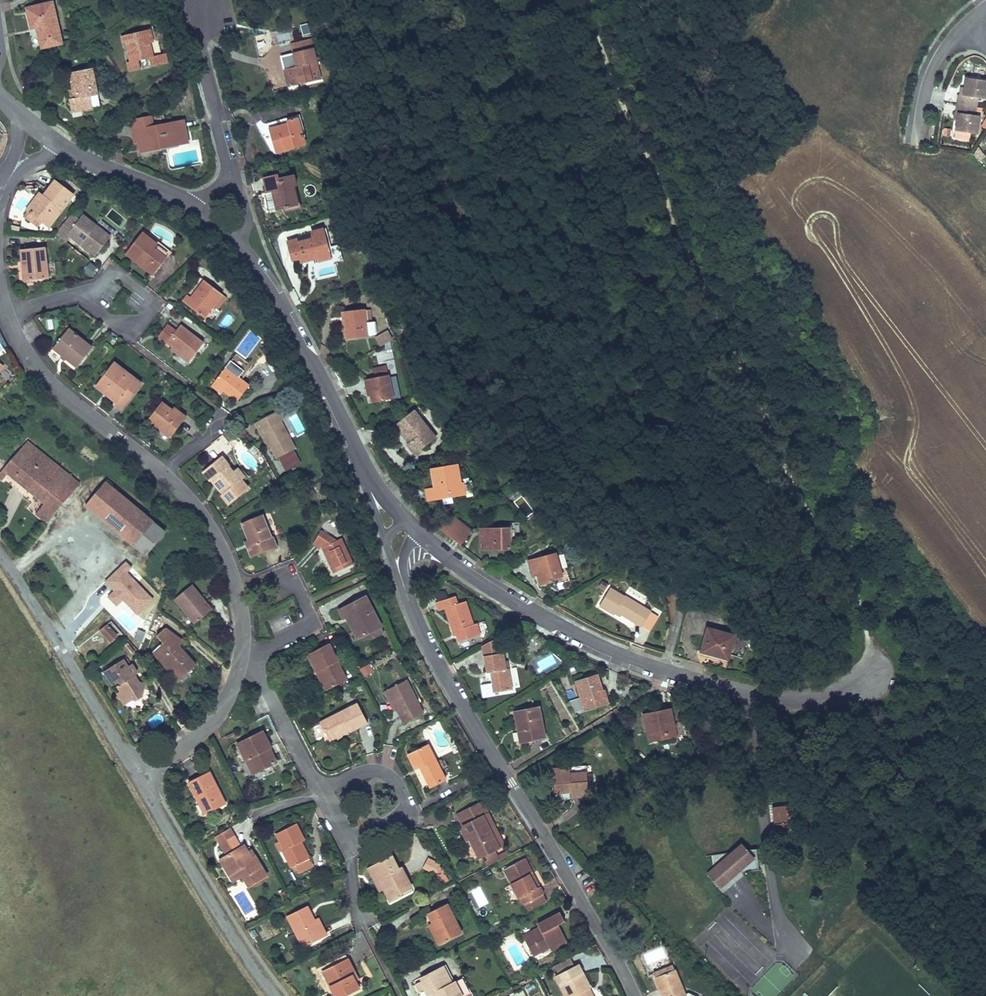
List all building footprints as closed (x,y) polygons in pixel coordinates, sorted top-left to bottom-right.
[(28,4),(31,24),(38,23),(42,43),(62,40),(55,0),(51,0),(28,4)] [(167,66),(165,56),(151,59),(148,48),(150,47),(147,33),(119,40),(120,47),(125,46),(130,64),(126,65),(128,75),(137,73),(135,64),(148,62),(150,70),(167,66)] [(286,91),(322,82),(314,50),(313,50),(310,40),(291,45),(294,55),(281,58),(284,72),(281,72),(286,91)] [(90,73),(70,77),(73,93),(75,102),(67,104),(70,115),(91,111),(89,100),(95,99),(90,73)] [(985,88),(985,80),(966,77),(964,88),(963,95),(960,95),(959,94),(957,103),(976,106),(977,98),(984,99),(985,88)] [(73,93),(65,95),(67,104),(75,102),(73,93)] [(977,134),(980,116),(975,115),(976,106),(957,103),(956,113),(958,113),(957,120),(956,131),(971,133),(977,134)] [(306,143),(299,116),(287,119),(287,123),(268,127),(274,150),(306,143)] [(147,120),(126,125),(131,148),(137,147),(139,155),(184,145),(179,122),(149,128),(147,120)] [(971,133),(956,131),(954,138),(970,140),(971,133)] [(985,157),(979,148),(975,157),(979,162),(985,157)] [(299,202),(292,174),(282,177),(280,170),(263,174),(267,189),(273,188),(278,207),(299,202)] [(44,206),(40,203),(33,213),(56,230),(79,197),(60,184),(49,199),(44,206)] [(45,196),(40,203),(44,206),(49,199),(45,196)] [(83,223),(75,217),(60,238),(71,246),(75,239),(100,258),(115,239),(100,228),(86,218),(83,223)] [(297,263),(333,254),(326,225),(314,229),(316,236),(300,240),(299,236),(290,238),(297,263)] [(147,237),(135,252),(151,264),(147,269),(159,278),(172,260),(160,251),(162,249),(147,237)] [(49,249),(26,252),(30,282),(53,279),(49,249)] [(151,264),(135,252),(131,257),(147,269),(151,264)] [(92,278),(97,268),(89,263),(83,273),(92,278)] [(193,295),(188,302),(210,319),(229,295),(209,280),(205,286),(207,288),(199,299),(193,295)] [(372,330),(368,304),(346,307),(350,334),(372,330)] [(181,330),(173,324),(169,328),(177,335),(181,330)] [(185,326),(181,330),(177,335),(169,328),(164,336),(196,360),(209,344),(185,326)] [(72,330),(57,349),(66,357),(64,359),(68,362),(70,360),(81,368),(96,349),(72,330)] [(375,337),(379,347),(392,342),(389,331),(375,337)] [(51,351),(46,357),(55,364),(60,357),(51,351)] [(99,387),(109,394),(114,387),(127,396),(122,403),(120,407),(127,412),(148,384),(118,361),(99,387)] [(219,383),(231,392),(243,401),(255,386),(231,367),(219,383)] [(369,373),(371,398),(394,396),(391,371),(369,373)] [(231,392),(219,383),(216,386),(228,395),(231,392)] [(114,387),(109,394),(122,403),(127,396),(114,387)] [(167,402),(153,421),(176,438),(192,417),(178,407),(177,410),(167,402)] [(437,435),(417,406),(398,420),(410,437),(408,438),(416,450),(437,435)] [(300,445),(285,420),(286,417),(281,409),(258,423),(263,432),(267,430),(274,443),(282,456),(300,445)] [(267,430),(263,432),(270,445),(274,443),(267,430)] [(30,442),(2,475),(8,480),(12,475),(47,504),(39,514),(50,523),(82,485),(30,442)] [(230,467),(223,458),(203,474),(211,484),(212,483),(222,496),(221,497),(229,507),(250,490),(243,482),(245,479),(239,471),(234,474),(229,468),(230,467)] [(460,466),(434,469),(436,488),(427,490),(428,498),(467,493),(466,479),(462,480),(460,466)] [(154,523),(108,484),(91,506),(136,546),(154,523)] [(268,515),(247,524),(253,538),(248,540),(255,555),(282,543),(278,533),(276,533),(268,515)] [(453,515),(440,530),(460,547),(473,532),(453,515)] [(166,533),(154,523),(136,546),(148,556),(166,533)] [(511,524),(494,526),(495,531),(484,532),(486,548),(513,545),(511,524)] [(342,537),(328,526),(320,540),(326,545),(330,544),(335,555),(333,557),(340,570),(360,559),(348,534),(342,537)] [(537,566),(540,575),(541,580),(564,573),(557,551),(528,560),(531,568),(537,566)] [(132,569),(126,562),(107,581),(116,590),(109,597),(118,606),(125,600),(137,612),(152,598),(128,573),(132,569)] [(537,566),(531,568),(533,577),(540,575),(537,566)] [(431,577),(422,572),(417,581),(425,586),(431,577)] [(610,587),(599,605),(616,614),(619,610),(642,624),(651,609),(626,595),(625,596),(610,587)] [(191,589),(174,602),(193,627),(210,615),(191,589)] [(354,614),(364,635),(385,625),(369,594),(343,607),(348,617),(350,616),(354,614)] [(472,623),(464,600),(457,602),(454,594),(437,600),(440,608),(444,607),(452,630),(455,628),(459,639),(479,633),(475,622),(472,623)] [(354,614),(350,616),(360,637),(364,635),(354,614)] [(110,622),(99,633),(109,643),(120,632),(110,622)] [(160,626),(155,623),(151,629),(156,633),(160,626)] [(732,633),(706,626),(699,650),(726,657),(732,633)] [(192,676),(190,672),(198,665),(178,645),(183,641),(167,629),(158,637),(165,646),(154,654),(164,671),(165,670),(173,683),(183,677),(185,680),(192,676)] [(142,643),(147,633),(140,630),(136,641),(142,643)] [(331,645),(307,657),(324,694),(348,683),(331,645)] [(503,651),(482,654),(485,670),(490,669),(494,690),(514,687),(509,658),(505,659),(503,651)] [(124,661),(105,675),(113,685),(117,682),(122,686),(119,689),(129,702),(132,699),(142,703),(142,689),(146,689),(146,682),(140,682),(135,675),(137,673),(131,665),(128,667),(124,661)] [(374,673),(370,665),(360,670),(364,678),(374,673)] [(595,674),(576,681),(586,709),(609,701),(604,688),(600,689),(595,674)] [(408,679),(388,689),(405,722),(425,712),(408,679)] [(351,730),(368,720),(358,700),(321,721),(328,737),(349,726),(351,730)] [(538,706),(514,711),(520,739),(544,735),(538,706)] [(677,736),(671,707),(641,714),(648,742),(677,736)] [(349,726),(328,737),(330,741),(351,730),(349,726)] [(265,734),(242,747),(256,775),(279,764),(272,751),(274,750),(265,734)] [(447,779),(429,744),(409,754),(417,769),(420,767),(431,787),(447,779)] [(390,762),(393,746),(384,745),(381,761),(390,762)] [(574,771),(574,765),(551,767),(554,794),(569,792),(569,798),(589,796),(587,770),(574,771)] [(228,807),(211,775),(189,787),(206,819),(228,807)] [(505,846),(484,801),(459,813),(466,830),(462,833),(467,844),(472,842),(479,858),(482,857),(486,866),(509,856),(507,851),(499,855),(497,850),(505,846)] [(791,804),(771,806),(775,838),(789,837),(786,815),(793,814),(791,804)] [(316,867),(313,859),(307,862),(298,844),(304,842),(305,840),(298,826),(279,835),(286,850),(283,851),(292,870),(297,868),(300,874),(316,867)] [(231,830),(217,838),(222,846),(235,837),(231,830)] [(226,859),(236,875),(246,891),(268,877),(255,857),(253,858),(244,845),(242,847),(235,837),(222,846),(227,855),(226,859)] [(304,842),(298,844),(307,862),(313,859),(304,842)] [(736,851),(712,855),(714,867),(714,871),(709,875),(716,882),(718,880),(722,885),(737,872),(748,871),(748,864),(754,863),(753,849),(747,850),(742,843),(736,851)] [(759,869),(756,848),(753,849),(754,863),(748,864),(748,871),(759,869)] [(390,855),(372,864),(384,887),(391,901),(412,891),(400,865),(396,866),(390,855)] [(236,875),(226,859),(218,863),(229,880),(236,875)] [(428,859),(423,869),(435,875),(440,865),(428,859)] [(543,894),(527,862),(505,874),(517,899),(524,896),(528,903),(543,894)] [(384,887),(372,864),(368,866),(380,889),(384,887)] [(302,891),(310,888),(306,878),(299,881),(302,891)] [(443,907),(426,915),(431,925),(441,945),(459,936),(443,907)] [(309,908),(288,919),(304,949),(324,938),(315,921),(309,908)] [(541,930),(525,939),(533,956),(550,948),(552,950),(568,943),(559,924),(565,922),(561,913),(547,920),(552,928),(544,933),(541,930)] [(320,919),(315,921),(324,938),(329,936),(320,919)] [(525,939),(541,930),(544,933),(552,928),(547,920),(538,925),(539,927),(524,936),(525,939)] [(441,945),(431,925),(426,928),(436,948),(441,945)] [(358,981),(348,961),(345,963),(355,982),(358,981)] [(326,972),(333,986),(330,988),(334,995),(348,995),(359,991),(355,982),(345,963),(326,972)] [(585,991),(589,989),(590,987),(578,963),(559,973),(564,982),(560,984),(566,995),(587,995),(585,991)] [(676,963),(656,971),(658,978),(678,970),(676,963)] [(454,979),(451,980),(444,966),(431,972),(433,976),(424,980),(422,981),(418,983),(421,990),(426,988),(430,995),(462,995),(454,979)] [(658,978),(665,995),(688,995),(688,994),(678,970),(658,978)] [(326,972),(323,973),(330,988),(333,986),(326,972)]
